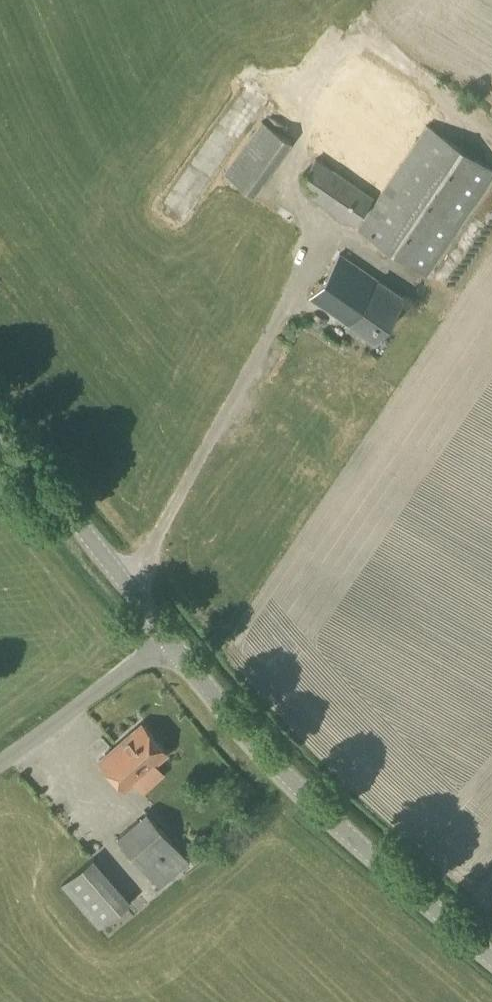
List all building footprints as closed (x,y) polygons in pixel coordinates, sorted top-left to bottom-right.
[(254,195),(291,142),(261,121),(223,174),(254,195)] [(491,181),(491,170),(476,160),(427,126),(358,228),(408,262),(427,275),(491,181)] [(353,225),(372,198),(315,159),(303,178),(318,188),(311,197),(353,225)] [(376,284),(337,257),(310,298),(374,342),(403,298),(378,281),(376,284)] [(124,789),(166,753),(142,724),(99,761),(124,789)] [(160,888),(190,862),(146,812),(117,837),(160,888)] [(100,928),(130,902),(92,858),(62,884),(100,928)]
